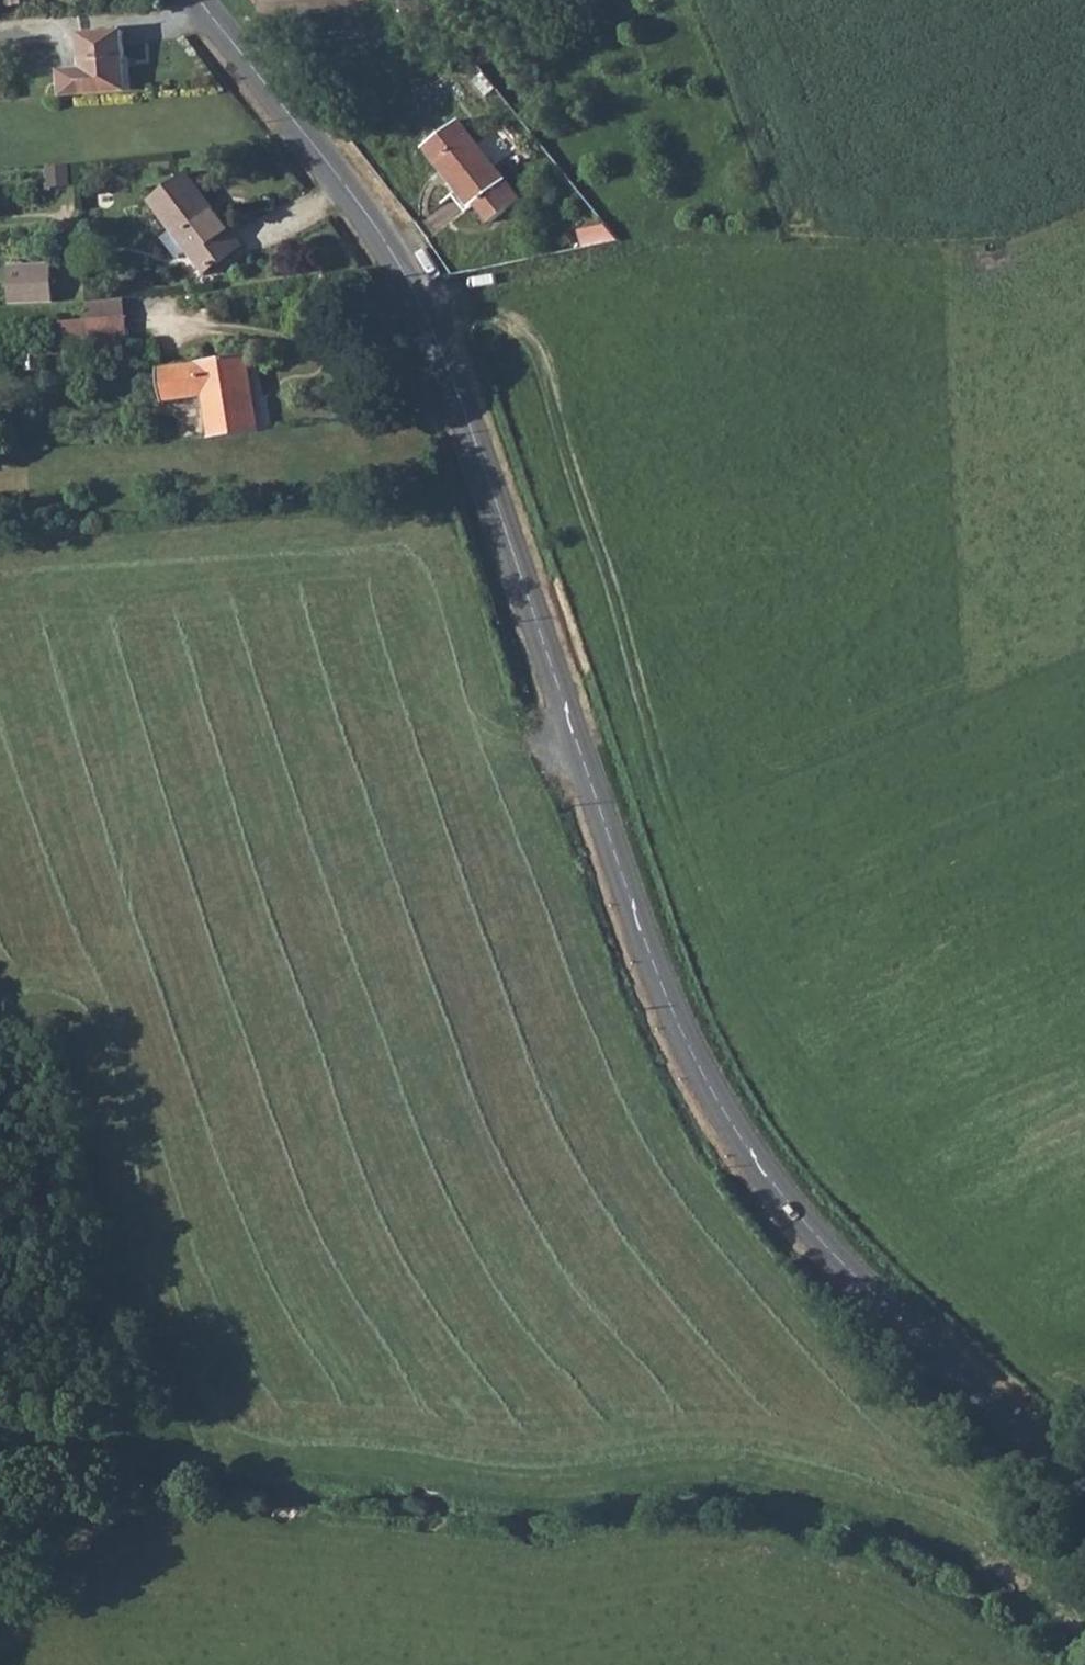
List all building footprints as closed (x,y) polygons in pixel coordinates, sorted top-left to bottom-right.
[(124,70),(119,31),(78,34),(83,73),(60,74),(63,98),(119,93),(117,70),(124,70)] [(521,201),(458,122),(421,147),(469,209),(474,205),(490,222),(521,201)] [(241,246),(185,176),(149,203),(205,274),(241,246)] [(613,221),(582,228),(586,245),(617,238),(613,221)] [(5,269),(9,305),(56,302),(52,266),(5,269)] [(96,318),(126,314),(125,294),(95,298),(96,318)] [(96,318),(61,323),(63,352),(129,345),(126,314),(96,318)] [(205,397),(212,438),(259,432),(246,354),(200,362),(200,368),(160,374),(164,401),(205,397)]
